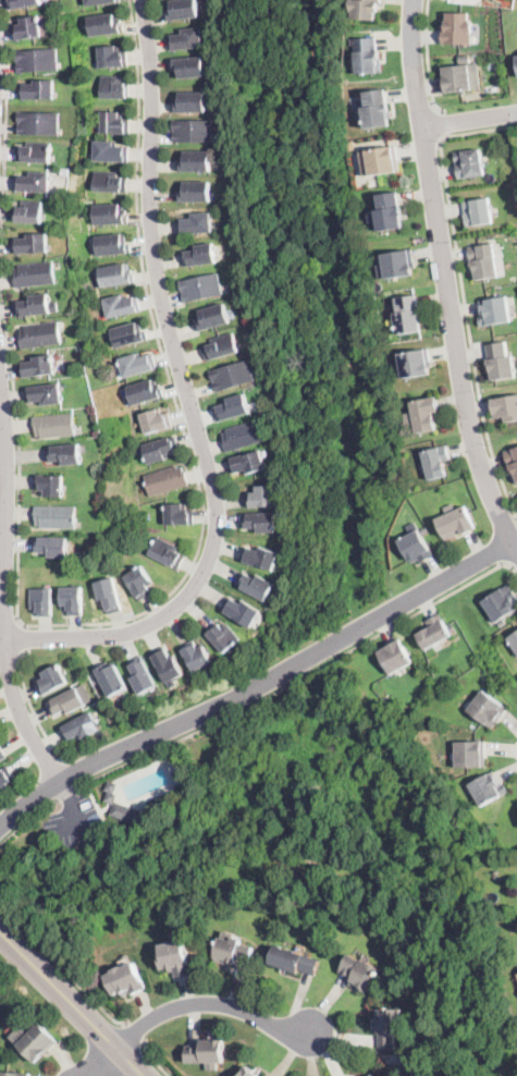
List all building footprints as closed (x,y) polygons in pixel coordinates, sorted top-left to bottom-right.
[(9,11),(6,0),(41,0),(41,4),(10,11),(9,11)] [(171,2),(182,0),(200,0),(202,16),(169,22),(167,11),(172,11),(171,2)] [(350,11),(351,0),(382,0),(382,3),(379,3),(378,11),(377,11),(376,20),(354,19),(354,11),(350,11)] [(469,12),(469,19),(472,19),(472,32),(470,32),(470,42),(442,41),(442,26),(445,27),(445,19),(447,19),(447,12),(469,12)] [(118,13),(119,19),(121,19),(122,23),(123,23),(124,32),(90,37),(87,17),(118,13)] [(14,41),(12,26),(23,24),(22,19),(39,15),(42,36),(14,41)] [(206,47),(171,51),(169,36),(184,35),(183,30),(204,27),(206,47)] [(377,51),(377,58),(382,58),(382,73),(356,73),(356,38),(377,38),(377,51)] [(120,49),(120,51),(126,51),(128,65),(100,68),(98,48),(119,46),(120,49)] [(58,72),(17,74),(16,50),(57,48),(58,72)] [(470,61),(460,62),(459,56),(469,53),(470,61)] [(206,61),(207,70),(207,76),(180,78),(180,69),(174,69),(173,59),(206,56),(206,61)] [(444,93),(443,93),(440,68),(469,65),(471,90),(444,93)] [(130,97),(130,99),(100,98),(100,76),(121,76),(121,83),(130,84),(130,97)] [(54,81),(54,93),(54,100),(21,100),(21,84),(36,84),(36,81),(54,81)] [(387,103),(389,105),(390,111),(392,111),(393,118),(390,118),(391,125),(368,129),(366,108),(369,108),(367,93),(385,89),(387,103)] [(207,112),(175,112),(175,102),(180,102),(180,93),(207,93),(207,112)] [(60,117),(59,130),(59,135),(19,134),(19,125),(21,125),(21,123),(19,123),(19,112),(60,114),(60,117)] [(130,132),(130,133),(101,133),(101,112),(122,112),(122,120),(130,120),(130,132)] [(214,140),(214,143),(173,143),(173,120),(214,121),(214,140)] [(128,161),(128,162),(94,161),(94,142),(116,142),(116,146),(128,146),(128,161)] [(51,144),(50,155),(50,163),(17,162),(17,158),(17,147),(28,147),(28,143),(51,144)] [(382,174),(372,175),(368,150),(372,149),(397,146),(401,172),(382,174)] [(480,156),(481,163),(483,163),(483,167),(482,167),(483,174),(466,176),(466,179),(457,180),(453,154),(479,149),(480,156)] [(212,171),(181,172),(180,157),(185,157),(185,152),(211,151),(212,171)] [(51,172),(51,178),(50,192),(15,192),(16,176),(32,176),(32,172),(51,172)] [(126,192),(126,193),(93,192),(94,172),(119,172),(118,176),(127,178),(126,192)] [(212,201),(179,201),(179,193),(184,193),(184,182),(212,182),(212,201)] [(404,228),(381,232),(378,211),(382,210),(379,195),(385,194),(398,193),(403,217),(404,228)] [(469,228),(465,228),(463,215),(464,215),(461,201),(488,198),(491,223),(475,225),(475,227),(469,228)] [(42,201),(41,215),(41,224),(15,223),(16,207),(22,207),(22,200),(42,201)] [(122,205),(123,209),(126,209),(126,215),(127,215),(128,223),(94,225),(94,206),(122,205)] [(216,232),(181,235),(180,220),(193,219),(193,215),(213,212),(216,232)] [(15,254),(14,254),(13,239),(28,239),(28,234),(47,234),(48,253),(15,254)] [(125,242),(126,244),(131,244),(132,254),(97,257),(95,237),(125,234),(125,242)] [(219,262),(185,269),(182,253),(196,250),(195,246),(216,243),(219,262)] [(480,280),(473,281),(468,247),(492,243),(497,277),(480,280)] [(413,250),(415,260),(416,260),(417,267),(414,267),(415,276),(389,279),(385,255),(413,250)] [(16,288),(15,288),(13,269),(20,268),(20,266),(53,261),(57,283),(16,288)] [(128,264),(130,269),(131,269),(132,273),(134,273),(135,282),(102,288),(99,268),(128,264)] [(185,304),(184,304),(179,281),(220,272),(224,295),(185,304)] [(48,294),(48,297),(50,296),(51,301),(50,301),(50,303),(58,303),(58,311),(51,313),(51,314),(16,317),(15,304),(30,302),(29,296),(48,294)] [(125,297),(125,298),(138,295),(141,310),(107,319),(102,299),(124,295),(125,297)] [(420,309),(420,310),(421,310),(422,317),(424,317),(426,323),(421,325),(423,331),(401,335),(396,315),(401,314),(397,298),(417,295),(420,309)] [(485,327),(481,327),(479,318),(481,318),(480,313),(481,313),(479,301),(505,295),(510,321),(485,327)] [(231,323),(199,331),(196,318),(201,317),(199,310),(226,304),(231,323)] [(22,347),(20,328),(25,328),(25,325),(59,320),(62,342),(22,347)] [(143,330),(143,332),(145,331),(148,341),(114,349),(110,328),(140,321),(143,330)] [(238,352),(206,362),(201,349),(212,345),(210,340),(233,333),(238,352)] [(507,356),(507,357),(512,357),(515,377),(492,381),(490,368),(488,368),(487,360),(489,360),(487,345),(505,342),(507,356)] [(431,357),(431,360),(432,360),(433,367),(430,367),(431,375),(405,379),(401,354),(430,349),(431,357)] [(140,354),(141,356),(151,353),(157,368),(122,379),(116,359),(140,353),(140,354)] [(23,378),(22,378),(20,363),(34,362),(34,357),(53,355),(56,374),(23,378)] [(256,380),(216,393),(209,371),(249,359),(256,380)] [(155,379),(156,384),(159,383),(160,388),(161,388),(164,396),(131,406),(130,402),(125,388),(155,379)] [(61,392),(61,396),(63,396),(64,403),(41,406),(40,402),(28,403),(28,402),(26,389),(60,383),(61,392)] [(219,423),(217,423),(213,408),(229,404),(227,399),(244,394),(250,414),(219,423)] [(491,400),(516,395),(516,421),(505,424),(504,418),(495,420),(495,418),(491,400)] [(420,432),(418,432),(413,402),(431,399),(430,398),(438,396),(440,412),(434,413),(438,429),(420,432)] [(161,415),(169,413),(173,427),(145,435),(139,414),(159,408),(161,415)] [(73,414),(74,425),(77,425),(77,428),(75,428),(76,435),(40,439),(40,437),(36,437),(35,429),(34,429),(33,417),(73,414)] [(225,452),(221,435),(226,432),(226,430),(259,420),(264,441),(225,452)] [(149,464),(147,464),(143,445),(176,437),(180,450),(167,453),(169,458),(149,464)] [(79,452),(81,456),(83,456),(83,460),(82,460),(82,464),(61,466),(60,461),(48,463),(47,461),(46,448),(79,444),(79,452)] [(446,476),(430,480),(422,452),(435,449),(446,445),(450,460),(443,462),(446,476)] [(504,452),(516,448),(516,483),(515,484),(510,472),(512,470),(510,467),(509,467),(504,452)] [(262,457),(264,462),(266,462),(267,465),(266,466),(267,469),(245,475),(244,470),(232,474),(227,460),(261,450),(262,457)] [(177,467),(177,468),(182,467),(183,472),(184,472),(188,486),(150,497),(144,476),(177,466),(177,467)] [(63,485),(63,491),(64,491),(64,494),(63,494),(63,497),(44,497),(44,490),(35,490),(35,489),(35,476),(63,476),(63,485)] [(249,509),(247,509),(247,494),(257,493),(257,487),(274,487),(275,506),(249,509)] [(186,506),(186,510),(194,510),(194,525),(165,526),(165,504),(186,504),(186,506)] [(76,528),(40,528),(40,526),(36,526),(36,522),(34,522),(34,506),(76,506),(76,528)] [(475,529),(466,534),(463,535),(461,533),(445,540),(436,519),(455,512),(467,506),(477,529),(475,529)] [(276,527),(276,533),(256,534),(255,529),(243,529),(242,514),(276,513),(276,527)] [(432,558),(423,562),(421,563),(419,560),(410,564),(398,540),(419,530),(433,557),(432,558)] [(70,553),(67,553),(67,557),(48,557),(48,552),(34,552),(34,536),(67,537),(67,550),(70,550),(70,553)] [(180,568),(179,570),(148,554),(149,553),(158,537),(179,548),(176,552),(185,557),(180,568)] [(258,548),(279,554),(273,571),(241,560),(244,548),(257,552),(258,548)] [(140,601),(124,577),(141,565),(153,583),(148,586),(152,594),(140,601)] [(245,575),(253,579),(256,574),(275,584),(266,602),(254,595),(236,586),(242,574),(245,575)] [(114,580),(118,591),(123,610),(109,614),(104,600),(100,601),(95,584),(98,583),(97,582),(100,580),(100,582),(114,578),(114,580)] [(512,596),(516,604),(516,609),(496,623),(482,601),(507,584),(514,594),(512,596)] [(82,587),(82,603),(83,615),(67,616),(67,608),(61,609),(61,600),(60,588),(82,587)] [(52,597),(52,613),(52,616),(37,616),(37,609),(30,609),(30,606),(30,589),(52,589),(52,597)] [(234,600),(241,603),(242,601),(260,612),(250,628),(221,611),(230,597),(234,600)] [(430,648),(427,650),(417,635),(430,627),(427,621),(438,614),(440,613),(452,635),(430,648)] [(229,625),(239,637),(241,639),(224,653),(208,635),(206,633),(216,624),(221,629),(227,624),(229,625)] [(508,638),(516,632),(516,651),(508,638)] [(396,672),(391,675),(377,651),(387,645),(398,638),(413,662),(396,672)] [(196,645),(198,649),(205,646),(212,662),(194,672),(182,650),(190,645),(192,647),(196,645)] [(167,650),(171,659),(174,657),(184,674),(174,680),(177,685),(171,688),(168,683),(168,684),(152,656),(165,649),(167,650)] [(140,661),(140,663),(145,661),(158,685),(139,695),(132,680),(132,677),(135,676),(130,665),(139,660),(140,661)] [(114,662),(127,688),(109,697),(94,668),(103,663),(103,664),(107,663),(108,665),(114,662)] [(45,696),(42,696),(36,684),(45,678),(41,673),(42,673),(58,664),(67,683),(45,696)] [(86,705),(69,714),(67,714),(65,710),(53,717),(47,704),(73,689),(77,687),(86,705)] [(497,723),(496,725),(495,724),(491,729),(467,710),(482,690),(506,709),(498,719),(500,720),(497,723)] [(100,730),(82,738),(79,735),(69,741),(61,727),(91,712),(100,730)] [(458,767),(456,768),(455,743),(484,742),(485,766),(458,767)] [(9,788),(0,794),(0,770),(8,766),(15,779),(7,784),(9,788)] [(500,784),(501,783),(502,785),(504,783),(508,792),(481,807),(470,784),(493,772),(500,784)] [(141,821),(140,827),(110,816),(113,805),(103,802),(107,792),(104,791),(108,781),(118,784),(114,794),(118,795),(114,802),(145,812),(141,821)] [(242,940),(241,944),(254,947),(249,965),(236,962),(235,965),(229,963),(229,965),(214,962),(220,938),(233,941),(233,937),(242,940)] [(183,940),(192,975),(177,978),(176,973),(171,974),(170,969),(161,971),(158,956),(161,956),(159,945),(183,940)] [(317,969),(316,973),(315,976),(299,970),(298,974),(269,964),(275,945),(320,961),(317,969)] [(357,958),(362,962),(362,961),(368,963),(368,962),(382,970),(369,993),(361,989),(360,991),(350,986),(349,985),(353,980),(340,973),(349,954),(357,958)] [(134,963),(146,988),(124,999),(121,992),(114,995),(104,976),(112,973),(111,971),(122,966),(123,968),(134,963)] [(396,1031),(396,1037),(396,1050),(380,1050),(380,1035),(377,1035),(376,1011),(376,1010),(402,1010),(402,1018),(398,1018),(398,1031),(396,1031)] [(44,1056),(36,1064),(17,1046),(39,1023),(58,1041),(44,1056)] [(189,1063),(186,1063),(186,1046),(201,1046),(201,1040),(223,1040),(223,1063),(189,1063)] [(254,1074),(258,1075),(239,1075),(246,1066),(255,1072),(254,1074)]
